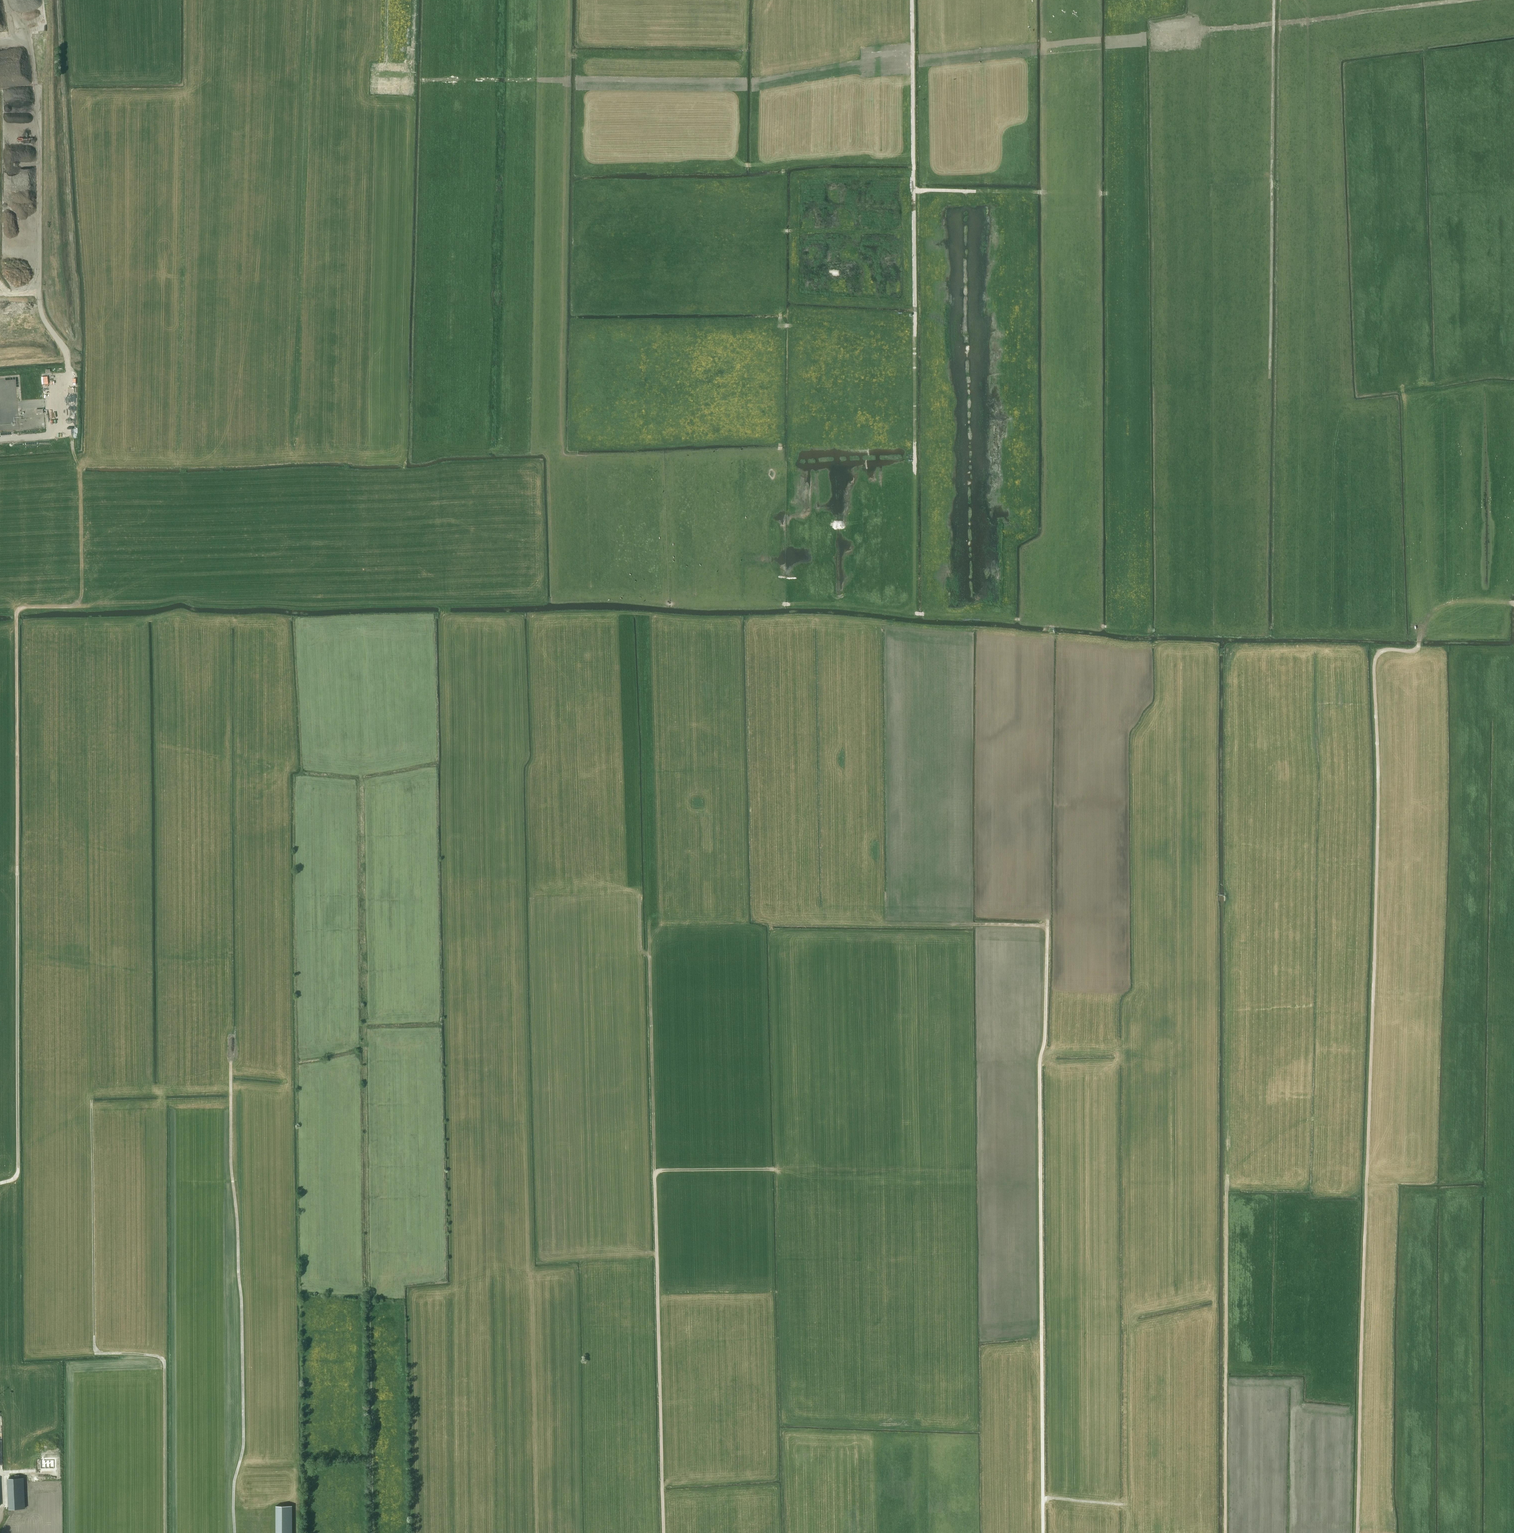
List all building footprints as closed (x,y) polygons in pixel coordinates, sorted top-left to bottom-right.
[(41,1460),(40,1460),(40,1469),(54,1468),(54,1459),(44,1459),(41,1459),(41,1460)] [(7,1479),(8,1499),(23,1498),(22,1478),(7,1479)] [(23,1498),(8,1499),(9,1508),(23,1508),(23,1498)] [(276,1502),(262,1502),(262,1514),(267,1514),(267,1517),(276,1517),(276,1502)] [(277,1532),(293,1532),(293,1508),(293,1506),(276,1506),(276,1509),(277,1532)]
